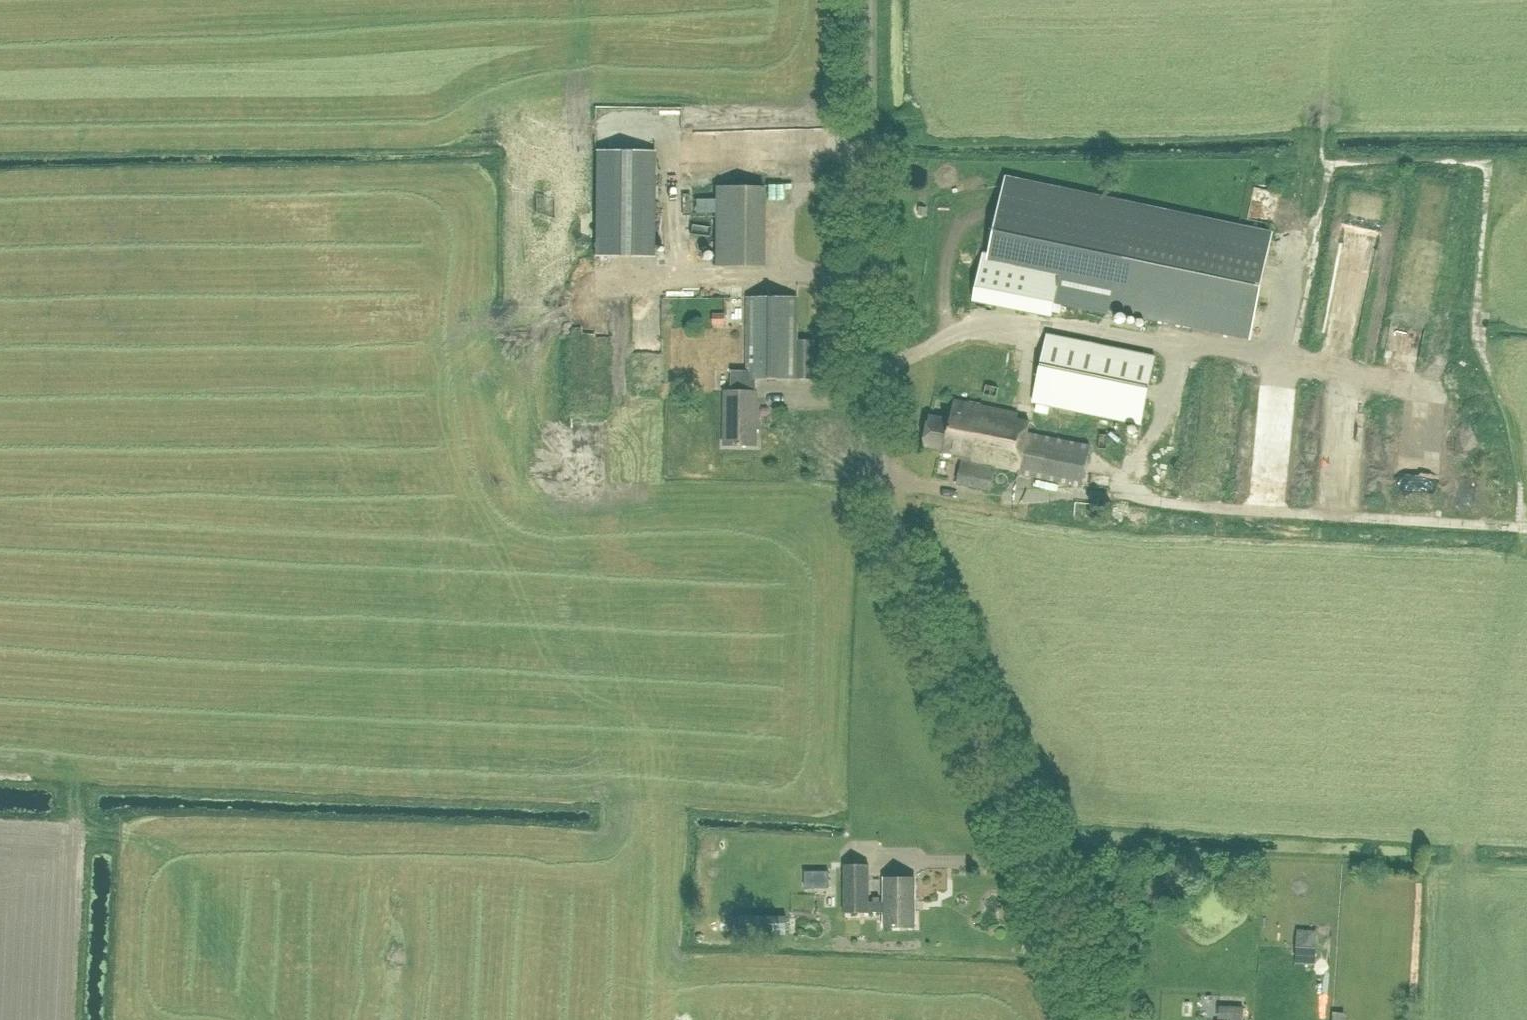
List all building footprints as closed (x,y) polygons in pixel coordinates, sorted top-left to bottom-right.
[(595,151),(594,255),(651,255),(652,151),(595,151)] [(1061,266),(1061,269),(1054,302),(1055,302),(1107,313),(1109,307),(1250,336),(1272,236),(1005,180),(990,251),(1061,266)] [(715,187),(714,201),(691,201),(691,218),(714,219),(714,266),(763,267),(764,186),(715,187)] [(1054,302),(1061,269),(983,254),(973,301),(1052,316),(1055,302),(1054,302)] [(712,286),(712,324),(743,324),(744,286),(712,286)] [(796,297),(748,297),(748,371),(731,371),(731,392),(725,392),(724,445),(757,445),(758,392),(757,392),(757,380),(813,380),(813,340),(797,340),(796,297)] [(1047,335),(1033,402),(1140,425),(1154,357),(1047,335)] [(962,460),(957,484),(990,491),(995,466),(1010,469),(1009,472),(1082,486),(1090,446),(1027,434),(1029,421),(1017,419),(1018,414),(955,402),(951,421),(929,416),(923,447),(958,454),(957,459),(962,460)] [(884,912),(884,927),(915,927),(915,878),(884,878),(884,902),(868,902),(868,866),(844,866),(844,912),(868,912),(884,912)] [(826,874),(809,873),(809,887),(826,887),(826,874)] [(775,932),(790,932),(789,912),(775,913),(775,932)] [(1241,1019),(1241,1007),(1190,1005),(1190,1018),(1231,1019),(1241,1019)]
